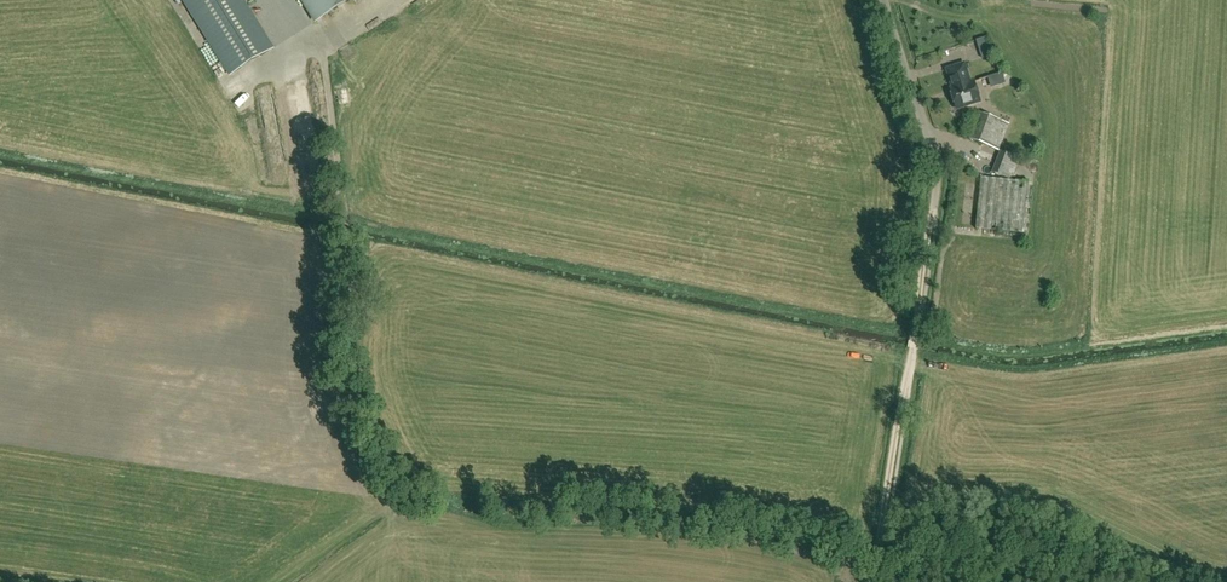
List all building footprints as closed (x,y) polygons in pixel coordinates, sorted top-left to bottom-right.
[(231,75),(273,49),(242,0),(184,0),(231,75)] [(317,20),(350,0),(305,0),(317,20)] [(988,46),(979,49),(982,58),(991,55),(988,46)] [(980,102),(979,96),(974,82),(970,83),(964,64),(947,69),(953,88),(950,89),(957,109),(980,102)] [(990,76),(992,87),(1008,85),(1006,73),(990,76)] [(255,88),(241,94),(246,106),(261,100),(255,88)] [(979,112),(969,139),(999,150),(1010,123),(979,112)] [(1001,150),(992,172),(1010,179),(1018,157),(1001,150)] [(1028,182),(981,177),(976,229),(1023,233),(1028,182)]
